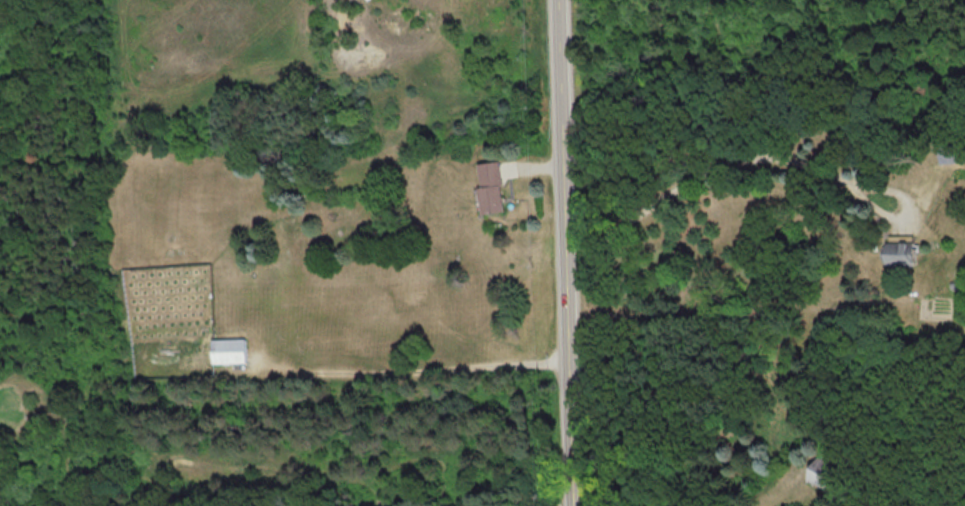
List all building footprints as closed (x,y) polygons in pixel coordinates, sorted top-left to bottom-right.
[(937,162),(964,162),(964,143),(937,143),(937,162)] [(479,162),(482,213),(505,212),(502,161),(479,162)] [(887,264),(915,264),(915,236),(887,236),(887,264)] [(248,339),(212,339),(212,364),(248,364),(248,339)] [(807,481),(837,495),(846,476),(816,462),(807,481)]
